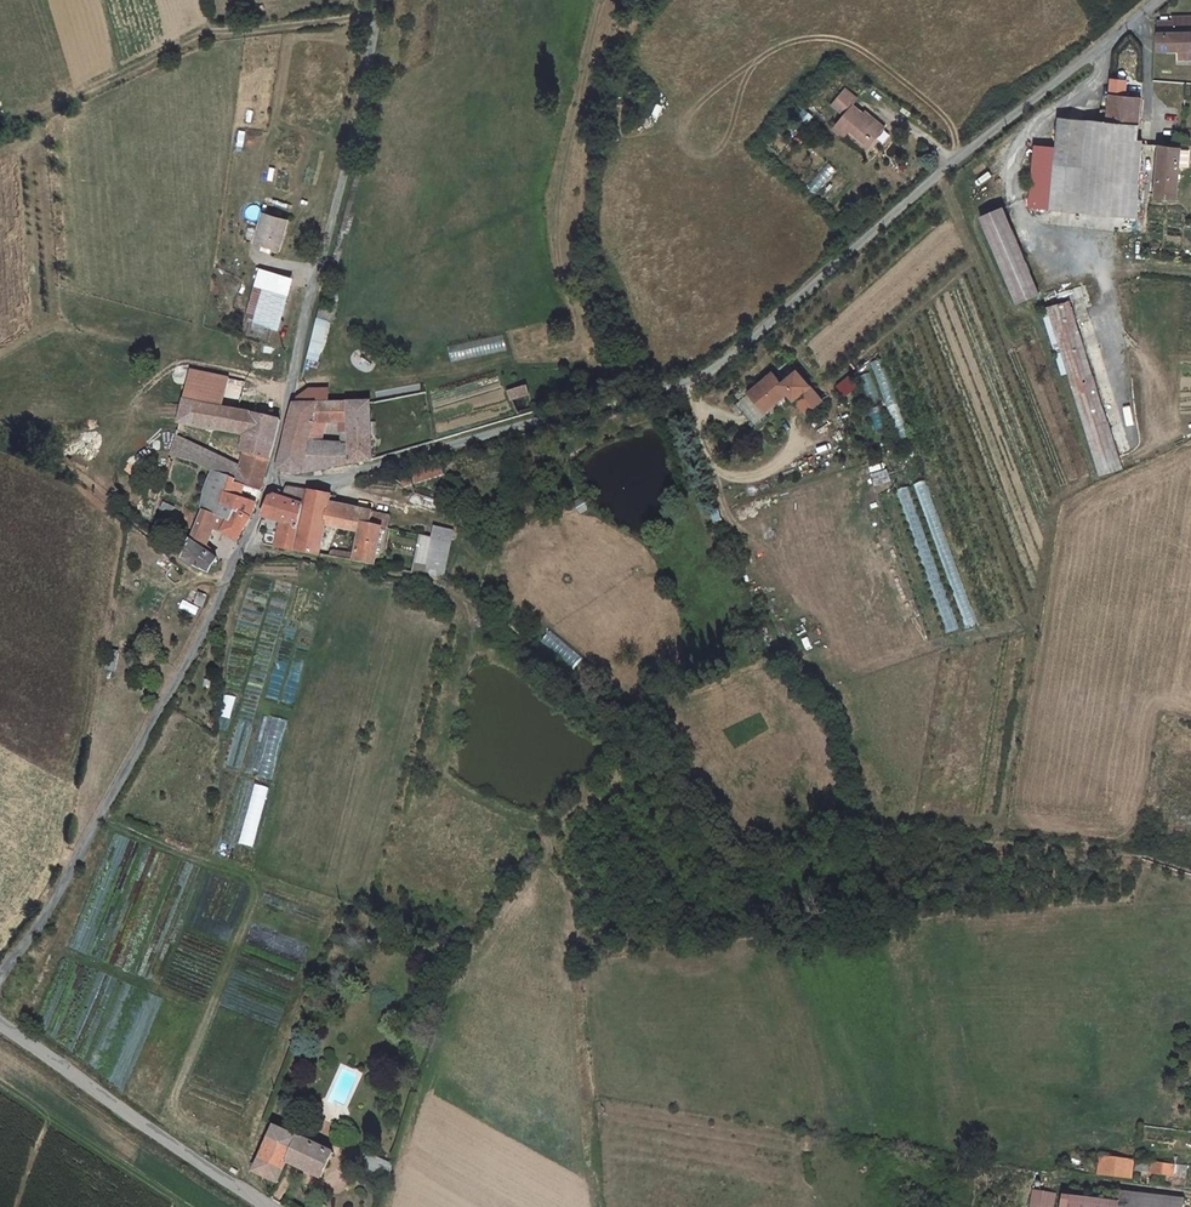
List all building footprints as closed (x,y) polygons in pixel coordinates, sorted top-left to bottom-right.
[(1166,27),(1166,56),(1186,57),(1185,65),(1190,66),(1190,21),(1179,20),(1178,28),(1166,27)] [(849,110),(853,105),(844,98),(836,107),(846,114),(849,110)] [(1103,126),(1094,126),(1064,126),(1062,157),(1042,156),(1036,215),(1140,223),(1142,200),(1143,194),(1144,172),(1145,145),(1147,102),(1112,100),(1112,110),(1104,109),(1103,126)] [(874,144),(882,133),(865,119),(864,121),(849,110),(831,134),(842,142),(845,138),(861,150),(869,140),(874,144)] [(866,154),(874,144),(869,140),(861,150),(866,154)] [(1144,172),(1161,174),(1163,147),(1154,146),(1145,145),(1144,172)] [(1183,167),(1190,168),(1190,146),(1185,145),(1185,149),(1174,148),(1163,147),(1161,174),(1157,202),(1179,204),(1183,167)] [(1010,216),(988,222),(1010,309),(1033,304),(1010,216)] [(261,249),(286,254),(292,226),(268,220),(261,249)] [(253,327),(261,294),(251,291),(244,324),(253,327)] [(283,299),(261,294),(253,327),(276,332),(283,299)] [(1124,463),(1062,309),(1040,319),(1103,472),(1124,463)] [(181,404),(218,412),(225,383),(188,375),(181,404)] [(823,405),(798,377),(783,390),(773,379),(751,399),(767,417),(789,397),(808,418),(823,405)] [(298,403),(297,408),(329,408),(330,391),(310,391),(298,403)] [(767,417),(751,399),(737,411),(756,434),(771,422),(767,417)] [(246,442),(239,467),(236,479),(236,484),(261,493),(281,424),(218,412),(181,404),(169,459),(195,464),(198,452),(203,432),(246,442)] [(354,425),(354,408),(329,408),(297,408),(280,477),(306,478),(309,452),(315,425),(325,425),(344,425),(354,425)] [(344,452),(335,452),(336,473),(374,463),(371,408),(354,408),(354,425),(344,425),(344,441),(357,440),(356,452),(344,452)] [(315,425),(309,452),(323,452),(325,425),(315,425)] [(203,432),(198,452),(239,467),(246,442),(203,432)] [(357,440),(344,441),(344,452),(356,452),(357,440)] [(236,479),(239,467),(198,452),(195,464),(212,476),(236,479)] [(323,452),(309,452),(306,478),(311,478),(336,473),(335,452),(323,452)] [(261,493),(236,484),(236,479),(212,476),(208,487),(223,495),(219,505),(231,513),(227,526),(223,537),(222,538),(237,545),(251,529),(261,493)] [(221,562),(212,558),(202,553),(207,540),(214,520),(227,526),(231,513),(219,505),(223,495),(208,487),(176,568),(209,577),(221,562)] [(302,505),(307,506),(310,493),(288,490),(285,501),(302,505)] [(374,571),(382,530),(366,526),(368,515),(334,506),(335,499),(332,497),(310,493),(307,506),(297,555),(320,560),(326,531),(354,536),(348,565),(374,571)] [(266,550),(292,554),(302,505),(285,501),(271,498),(256,539),(266,550)] [(223,537),(227,526),(214,520),(207,540),(210,541),(214,534),(223,537)] [(448,532),(430,527),(427,539),(415,536),(409,572),(439,579),(448,532)] [(176,568),(167,579),(175,587),(177,589),(188,578),(176,568)] [(273,1129),(251,1175),(276,1187),(286,1166),(298,1140),(273,1129)] [(298,1140),(286,1166),(321,1181),(332,1155),(298,1140)] [(391,1168),(365,1158),(360,1168),(387,1180),(391,1168)] [(1140,1185),(1141,1179),(1181,1182),(1181,1168),(1105,1161),(1104,1182),(1140,1185)]
